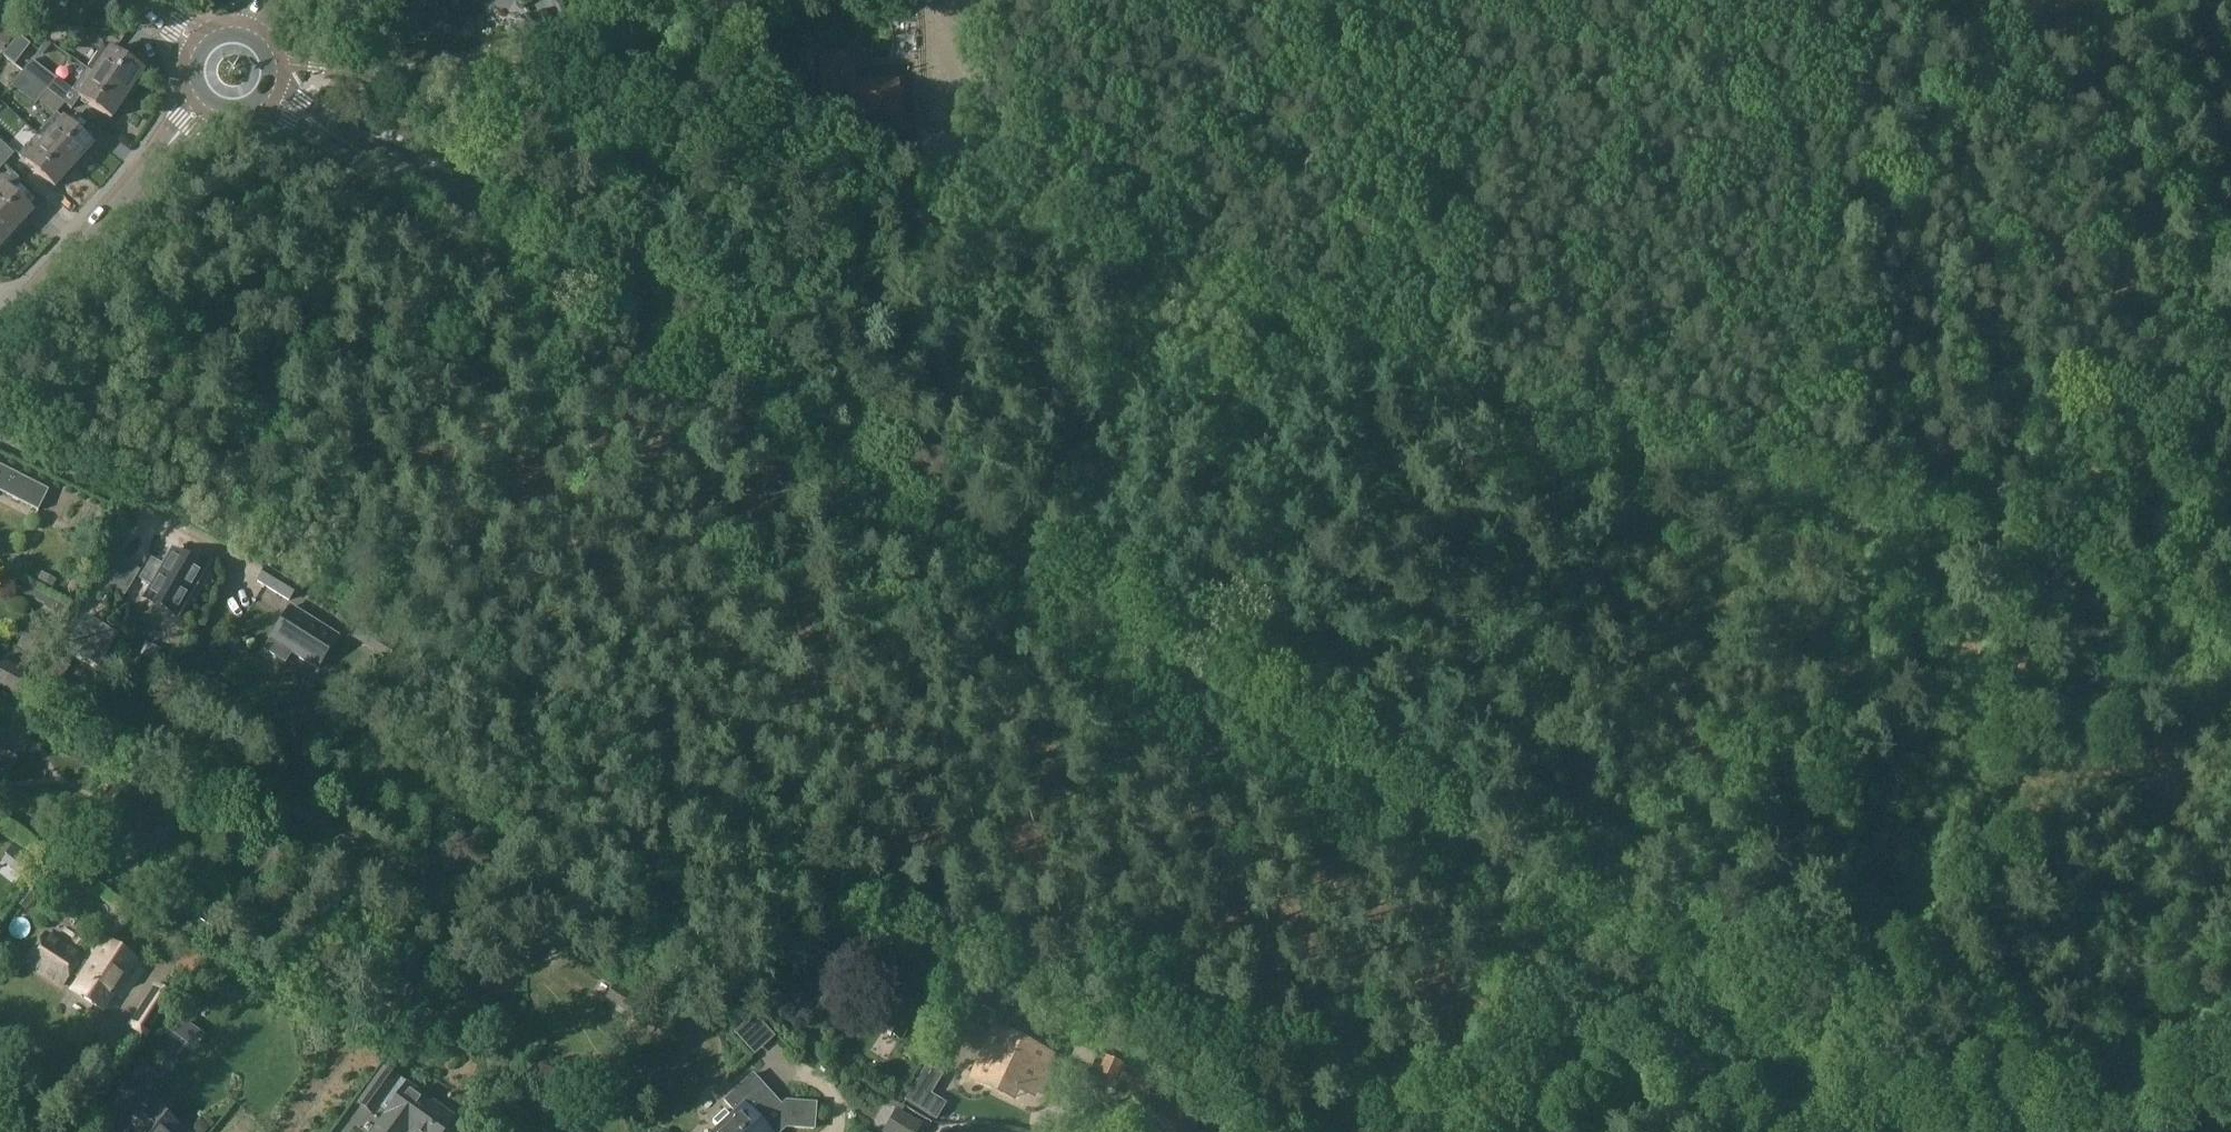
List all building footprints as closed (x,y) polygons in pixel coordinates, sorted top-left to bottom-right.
[(22,12),(23,0),(0,0),(0,10),(22,12)] [(48,32),(39,24),(29,38),(38,45),(48,32)] [(57,27),(46,41),(83,44),(85,29),(57,27)] [(8,48),(13,33),(0,28),(0,44),(8,48)] [(102,48),(87,70),(95,76),(127,99),(144,75),(111,52),(110,54),(102,48)] [(829,57),(829,64),(819,64),(820,94),(827,94),(828,112),(852,111),(852,120),(895,118),(893,83),(852,85),(851,63),(844,63),(844,57),(829,57)] [(32,61),(22,73),(46,92),(56,80),(32,61)] [(78,83),(72,92),(78,95),(76,98),(79,100),(82,102),(112,122),(127,99),(95,76),(87,70),(78,83)] [(22,73),(11,87),(35,106),(46,92),(22,73)] [(61,119),(55,115),(36,136),(75,170),(94,148),(61,119)] [(75,170),(36,136),(18,156),(20,158),(20,159),(55,191),(75,170)] [(3,166),(13,154),(0,142),(0,163),(3,166)] [(13,236),(32,215),(0,186),(0,224),(13,236)] [(13,236),(0,224),(0,250),(13,236)] [(37,512),(48,490),(0,466),(0,493),(37,512)] [(140,579),(132,592),(174,618),(182,605),(202,571),(172,553),(162,569),(151,562),(140,579)] [(139,571),(123,561),(107,586),(124,596),(139,571)] [(267,570),(258,584),(287,603),(296,590),(267,570)] [(334,636),(290,609),(265,649),(284,661),(289,651),(314,667),(334,636)] [(116,636),(86,618),(71,642),(84,650),(80,656),(98,667),(116,636)] [(29,626),(16,649),(35,660),(48,637),(29,626)] [(371,630),(362,644),(384,657),(392,643),(371,630)] [(13,694),(25,673),(0,660),(0,687),(13,694)] [(121,792),(102,826),(138,846),(157,813),(121,792)] [(323,810),(315,823),(329,831),(336,818),(323,810)] [(86,821),(78,836),(86,841),(94,825),(86,821)] [(47,934),(27,964),(61,986),(69,974),(78,980),(72,990),(101,1010),(117,985),(133,962),(104,942),(88,966),(87,964),(85,963),(82,967),(76,964),(81,957),(47,934)] [(880,943),(861,974),(883,988),(890,992),(882,1006),(871,1022),(899,1040),(927,995),(897,977),(908,960),(880,943)] [(1506,979),(1522,989),(1529,977),(1513,967),(1506,979)] [(154,985),(126,1027),(146,1040),(173,997),(154,985)] [(613,985),(605,999),(640,1022),(648,1008),(613,985)] [(995,1028),(969,1081),(999,1096),(1005,1084),(1021,1092),(1036,1099),(1038,1094),(1043,1097),(1053,1076),(1047,1073),(1055,1057),(995,1028)] [(132,1075),(130,1078),(145,1090),(157,1074),(143,1062),(132,1075)] [(1157,1080),(1129,1067),(1121,1085),(1148,1098),(1157,1080)] [(374,1131),(408,1131),(412,1127),(419,1131),(444,1131),(453,1120),(408,1086),(384,1069),(369,1089),(393,1106),(387,1114),(374,1131)] [(752,1075),(723,1101),(734,1113),(713,1131),(780,1131),(785,1128),(813,1130),(815,1104),(785,1102),(780,1106),(752,1075)] [(914,1085),(903,1102),(935,1122),(946,1105),(930,1095),(914,1085)] [(115,1118),(131,1130),(130,1131),(175,1131),(179,1128),(135,1093),(115,1118)] [(1200,1120),(1151,1097),(1137,1128),(1145,1131),(1194,1131),(1200,1120)] [(883,1131),(918,1131),(922,1125),(895,1110),(883,1131)] [(203,1123),(198,1122),(194,1126),(193,1131),(194,1131),(207,1131),(207,1129),(209,1130),(215,1126),(209,1119),(203,1123)]
